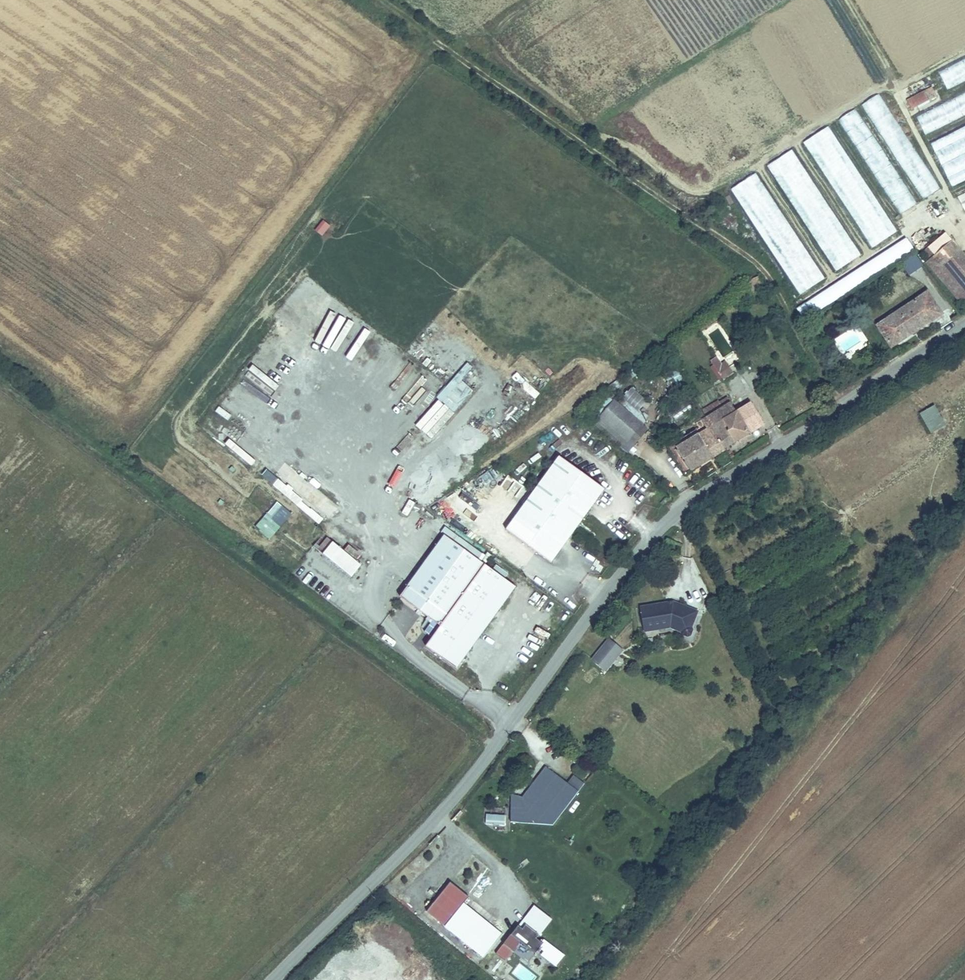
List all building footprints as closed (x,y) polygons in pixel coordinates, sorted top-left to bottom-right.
[(936,67),(945,88),(964,80),(964,55),(936,67)] [(911,110),(937,97),(930,85),(905,99),(911,110)] [(924,135),(964,118),(964,91),(914,113),(924,135)] [(938,189),(880,92),(862,102),(919,200),(938,189)] [(838,118),(897,216),(915,204),(857,107),(838,118)] [(964,176),(964,123),(928,139),(948,183),(964,176)] [(829,125),(803,141),(869,249),(895,233),(829,125)] [(792,149),(767,165),(834,271),(859,255),(792,149)] [(758,171),(733,186),(796,295),(822,280),(758,171)] [(957,195),(964,214),(964,191),(957,195)] [(313,231),(322,236),(330,225),(320,219),(313,231)] [(944,234),(936,226),(914,246),(921,254),(919,256),(960,303),(964,299),(964,258),(944,234)] [(801,317),(915,253),(908,241),(794,305),(801,317)] [(914,253),(899,263),(908,276),(923,266),(914,253)] [(753,292),(763,286),(757,275),(747,281),(753,292)] [(927,292),(877,326),(891,348),(941,315),(927,292)] [(346,355),(367,326),(329,299),(315,318),(323,324),(319,330),(328,336),(325,340),(346,355)] [(733,372),(723,358),(712,365),(723,380),(733,372)] [(466,362),(414,425),(432,439),(472,390),(461,380),(472,367),(466,362)] [(647,417),(639,411),(647,401),(630,387),(619,400),(643,420),(647,417)] [(412,404),(421,411),(431,400),(421,392),(412,404)] [(613,399),(599,414),(627,441),(641,425),(613,399)] [(729,402),(707,416),(725,447),(763,424),(752,405),(736,414),(729,402)] [(934,404),(919,413),(931,433),(946,424),(934,404)] [(627,441),(599,414),(594,420),(622,446),(627,441)] [(725,447),(707,416),(702,418),(707,428),(675,447),(690,471),(726,449),(725,447)] [(690,471),(675,447),(670,451),(684,474),(690,471)] [(604,489),(557,455),(504,530),(550,563),(578,524),(604,489)] [(268,470),(262,476),(317,525),(323,518),(268,470)] [(405,515),(413,503),(407,499),(399,511),(405,515)] [(254,527),(269,540),(291,514),(276,501),(254,527)] [(425,646),(458,668),(515,585),(442,535),(399,597),(432,619),(424,632),(431,637),(425,646)] [(351,577),(361,565),(326,536),(316,549),(351,577)] [(668,602),(641,608),(646,630),(661,626),(662,629),(672,627),(684,635),(686,634),(688,632),(688,630),(686,629),(691,621),(676,611),(679,606),(673,603),(669,603),(668,602)] [(694,617),(679,606),(676,611),(691,621),(694,617)] [(622,650),(607,639),(591,660),(606,671),(622,650)] [(583,783),(573,775),(567,783),(545,767),(523,799),(512,795),(510,822),(552,825),(583,783)] [(504,825),(504,814),(484,813),(484,824),(504,825)] [(457,911),(462,905),(443,890),(427,911),(484,957),(493,946),(454,915),(457,911)] [(523,929),(539,909),(535,906),(519,926),(523,929)] [(536,939),(552,920),(539,909),(523,929),(519,926),(496,954),(505,961),(520,942),(536,955),(537,952),(539,953),(541,949),(544,952),(542,956),(557,968),(565,958),(543,941),(541,943),(536,939)] [(493,946),(496,942),(457,911),(454,915),(493,946)] [(536,977),(520,963),(512,973),(521,979),(534,979),(536,977)]
